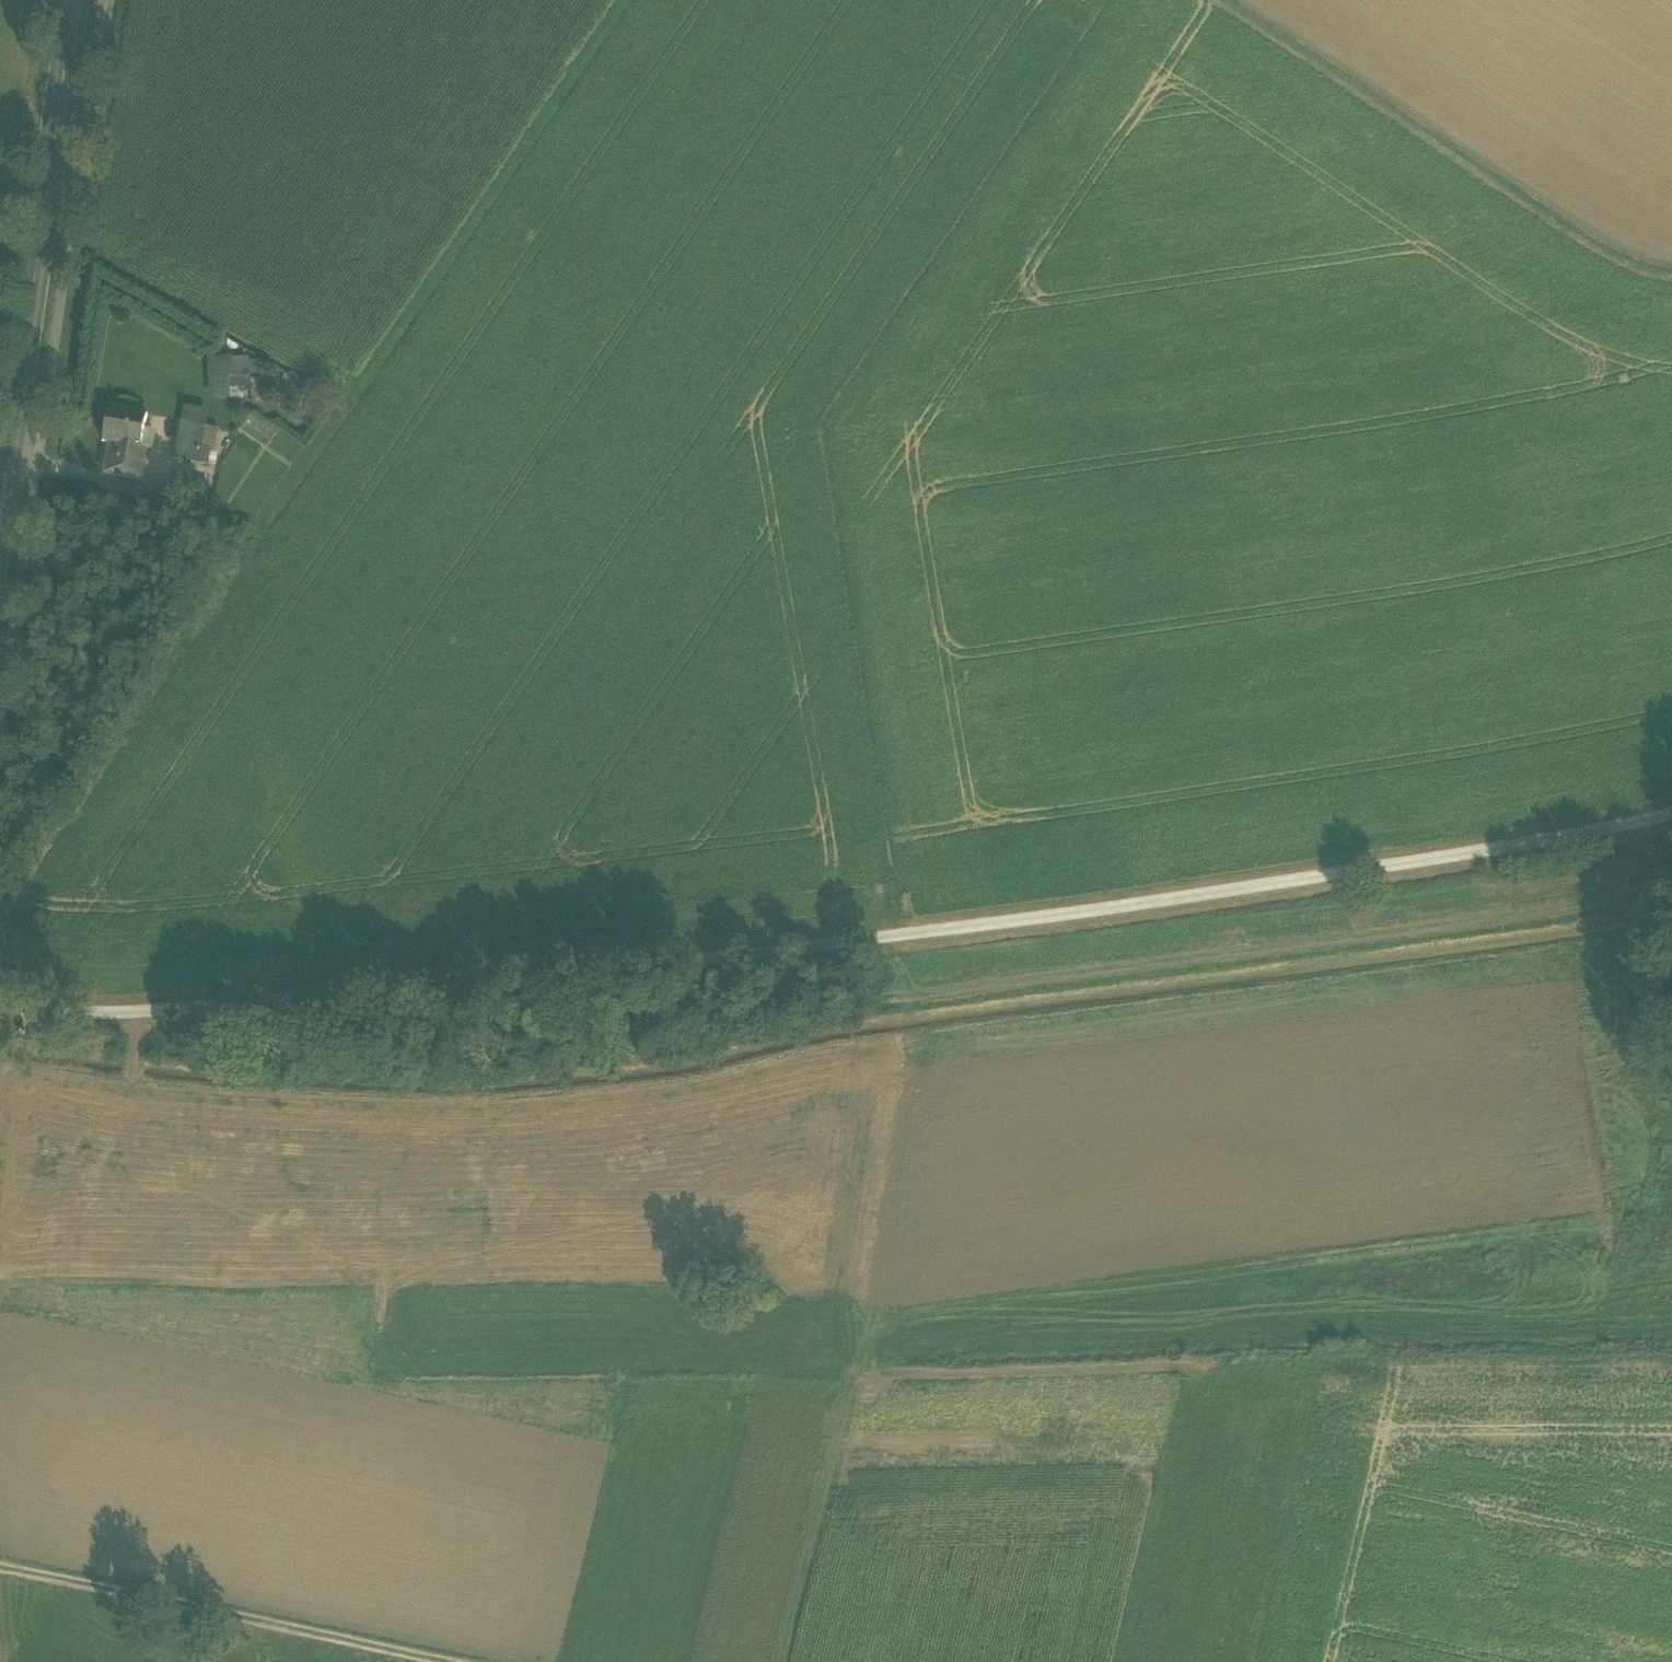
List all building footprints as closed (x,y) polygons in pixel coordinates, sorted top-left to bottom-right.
[(211,356),(212,395),(252,394),(251,355),(211,356)] [(149,410),(109,404),(103,439),(108,440),(104,469),(144,475),(149,443),(144,442),(149,410)] [(209,423),(184,418),(177,451),(203,456),(209,423)]
